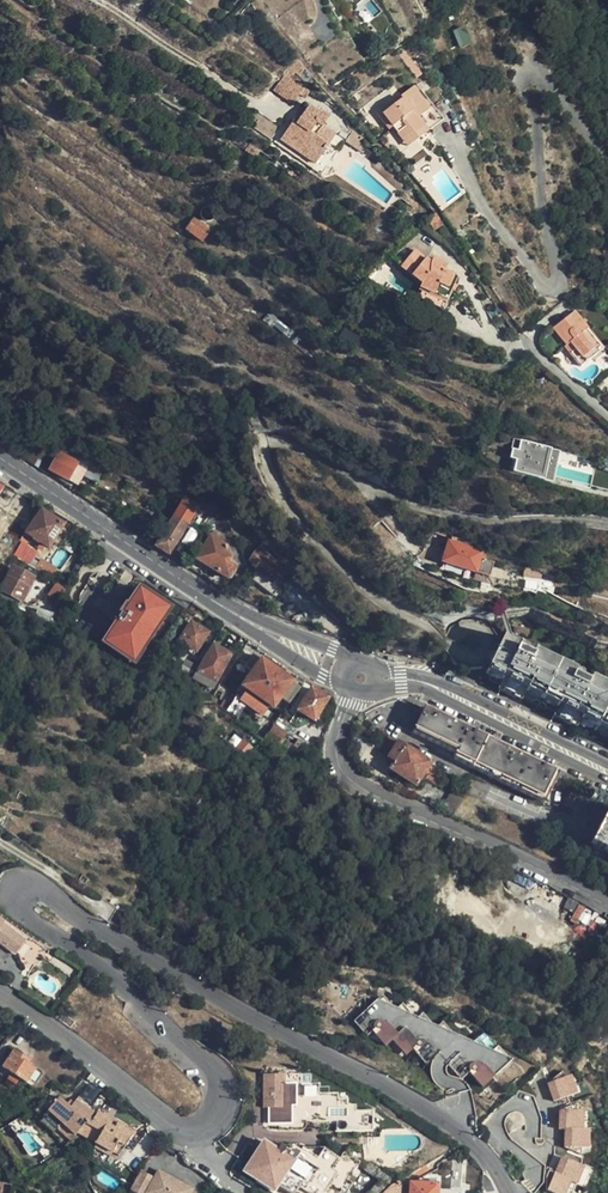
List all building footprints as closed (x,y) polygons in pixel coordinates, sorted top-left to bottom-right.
[(454,30),(460,47),(472,42),(466,26),(454,30)] [(400,96),(392,103),(377,115),(389,130),(393,126),(402,138),(412,130),(416,131),(424,124),(428,130),(444,117),(414,80),(398,93),(400,96)] [(377,115),(392,103),(390,99),(374,111),(377,115)] [(313,106),(307,112),(298,121),(294,117),(284,126),(295,136),(292,140),(301,148),(296,153),(308,164),(333,138),(322,127),(331,118),(325,112),(322,115),(313,106)] [(298,121),(307,112),(303,108),(294,117),(298,121)] [(409,146),(428,130),(424,124),(416,131),(412,130),(402,138),(409,146)] [(277,134),(296,153),(301,148),(292,140),(295,136),(284,126),(277,134)] [(442,226),(435,216),(427,223),(434,232),(442,226)] [(210,231),(195,219),(185,231),(201,243),(210,231)] [(341,235),(326,223),(322,229),(336,240),(341,235)] [(457,283),(449,279),(444,277),(447,269),(431,262),(428,268),(412,253),(398,268),(419,288),(414,303),(448,319),(459,293),(453,290),(457,283)] [(444,277),(449,279),(453,272),(447,269),(444,277)] [(554,329),(568,346),(571,342),(577,351),(572,355),(579,364),(602,345),(575,312),(554,329)] [(571,342),(568,346),(565,348),(572,355),(577,351),(571,342)] [(34,448),(37,442),(0,419),(0,426),(34,448)] [(518,472),(545,479),(552,453),(540,450),(540,447),(517,441),(514,453),(523,455),(521,464),(518,472)] [(77,463),(81,457),(65,447),(58,446),(37,442),(34,448),(28,460),(48,474),(50,470),(60,453),(77,463)] [(557,451),(553,450),(545,479),(549,480),(557,451)] [(60,453),(50,470),(68,480),(77,463),(60,453)] [(523,455),(514,453),(512,462),(521,464),(523,455)] [(594,471),(590,487),(607,492),(607,474),(594,471)] [(213,499),(205,484),(199,488),(208,502),(213,499)] [(186,500),(156,546),(169,555),(195,511),(198,513),(201,508),(186,500)] [(22,539),(29,525),(0,505),(0,525),(22,539)] [(50,548),(64,526),(42,511),(28,534),(50,548)] [(235,569),(228,565),(231,559),(227,548),(210,538),(196,562),(228,581),(235,569)] [(477,568),(483,555),(484,554),(450,540),(442,561),(475,573),(477,568)] [(285,571),(271,560),(268,558),(258,550),(250,560),(256,572),(250,580),(273,596),(279,588),(275,585),(285,571)] [(495,560),(483,555),(477,568),(490,574),(495,560)] [(21,601),(34,578),(15,567),(3,589),(21,601)] [(55,605),(66,591),(56,584),(47,598),(55,605)] [(161,610),(136,593),(129,603),(135,607),(129,614),(123,610),(122,609),(113,622),(115,623),(120,628),(113,638),(108,634),(101,644),(126,662),(161,610)] [(135,607),(129,603),(123,610),(129,614),(135,607)] [(59,624),(62,615),(39,610),(36,620),(39,620),(59,624)] [(126,662),(131,665),(166,614),(161,610),(126,662)] [(508,611),(504,621),(487,614),(472,611),(455,615),(447,625),(446,641),(452,654),(470,664),(484,666),(478,679),(494,686),(518,697),(550,712),(573,723),(574,722),(575,720),(585,725),(591,723),(595,725),(593,730),(607,737),(607,657),(508,611)] [(120,628),(115,623),(108,634),(113,638),(120,628)] [(193,624),(181,640),(196,652),(197,652),(208,635),(193,624)] [(373,649),(387,652),(389,641),(376,638),(373,649)] [(196,652),(181,640),(180,643),(185,646),(184,648),(194,655),(196,652)] [(206,660),(197,675),(196,678),(202,681),(213,687),(230,656),(214,647),(206,660)] [(281,697),(291,703),(301,688),(253,654),(245,666),(254,672),(243,686),(249,690),(273,708),(281,697)] [(187,678),(195,666),(187,661),(179,673),(187,678)] [(194,672),(187,683),(196,689),(202,681),(196,678),(197,675),(194,672)] [(518,697),(494,686),(492,689),(517,700),(518,697)] [(246,702),(243,700),(225,689),(223,691),(219,688),(216,692),(221,695),(217,701),(239,714),(246,702)] [(314,721),(327,699),(310,689),(297,710),(314,721)] [(273,708),(249,690),(243,700),(246,702),(267,716),(273,708)] [(540,802),(555,772),(424,709),(412,732),(457,754),(454,759),(540,802)] [(573,723),(550,712),(549,715),(572,726),(573,723)] [(257,734),(265,740),(268,736),(272,730),(263,723),(260,729),(257,734)] [(272,730),(268,736),(280,743),(286,732),(275,725),(272,730)] [(388,758),(399,742),(391,737),(380,752),(388,758)] [(416,786),(431,763),(399,742),(388,758),(395,763),(391,769),(416,786)] [(395,763),(388,758),(384,764),(391,769),(395,763)] [(591,845),(607,854),(607,811),(591,845)] [(14,956),(24,942),(3,927),(4,925),(0,922),(0,945),(14,956)] [(41,947),(30,940),(25,946),(36,954),(41,947)] [(454,1036),(371,1004),(350,1023),(363,1037),(367,1033),(381,1048),(388,1042),(402,1057),(409,1050),(412,1053),(422,1064),(436,1051),(453,1070),(461,1062),(479,1082),(491,1073),(497,1080),(507,1070),(502,1063),(507,1059),(454,1036)] [(2,1068),(26,1083),(35,1069),(21,1060),(24,1056),(14,1049),(2,1068)] [(515,1064),(507,1059),(502,1063),(507,1070),(515,1064)] [(35,1069),(26,1083),(31,1086),(40,1072),(35,1069)] [(497,1080),(491,1073),(479,1082),(485,1089),(497,1080)] [(569,1082),(567,1074),(551,1089),(556,1107),(582,1098),(576,1080),(569,1082)] [(264,1127),(277,1128),(278,1110),(284,1110),(285,1089),(274,1089),(274,1079),(253,1078),(252,1105),(258,1105),(257,1127),(264,1127)] [(291,1080),(274,1079),(274,1089),(285,1089),(284,1110),(278,1110),(277,1128),(264,1127),(264,1132),(290,1133),(291,1126),(306,1127),(308,1101),(308,1091),(291,1090),(291,1080)] [(76,1100),(88,1110),(100,1090),(87,1082),(76,1100)] [(48,1111),(74,1135),(76,1133),(86,1124),(94,1115),(88,1110),(76,1100),(68,1107),(60,1099),(48,1111)] [(519,1105),(527,1127),(526,1144),(543,1144),(543,1125),(535,1100),(519,1105)] [(328,1111),(328,1102),(308,1101),(306,1127),(319,1127),(319,1136),(354,1138),(355,1119),(341,1118),(341,1111),(328,1111)] [(133,1135),(96,1113),(94,1115),(86,1124),(102,1134),(96,1145),(113,1155),(118,1144),(126,1148),(133,1135)] [(579,1117),(562,1116),(561,1134),(568,1135),(566,1152),(584,1160),(586,1154),(590,1154),(590,1135),(586,1136),(587,1117),(579,1117)] [(102,1134),(86,1124),(76,1133),(96,1145),(102,1134)] [(118,1144),(113,1155),(120,1159),(126,1148),(118,1144)] [(240,1169),(272,1186),(276,1179),(294,1189),(302,1192),(311,1192),(332,1155),(315,1145),(310,1155),(294,1146),(291,1151),(283,1147),(281,1151),(272,1146),(268,1152),(254,1144),(240,1169)] [(113,1155),(96,1145),(93,1150),(110,1160),(113,1155)] [(562,1162),(556,1160),(549,1176),(555,1178),(562,1162)] [(584,1174),(562,1162),(555,1178),(571,1186),(577,1190),(584,1174)] [(240,1169),(238,1173),(274,1192),(292,1192),(294,1189),(276,1179),(272,1186),(240,1169)] [(152,1182),(146,1192),(191,1192),(192,1190),(158,1171),(152,1182)] [(150,1180),(140,1175),(130,1192),(143,1192),(150,1180)] [(555,1178),(549,1176),(546,1183),(546,1192),(568,1192),(571,1186),(555,1178)] [(152,1182),(150,1180),(143,1192),(146,1192),(152,1182)] [(384,1192),(401,1192),(401,1190),(401,1187),(397,1182),(384,1192)] [(411,1191),(411,1192),(436,1192),(436,1186),(411,1185),(411,1191)]
